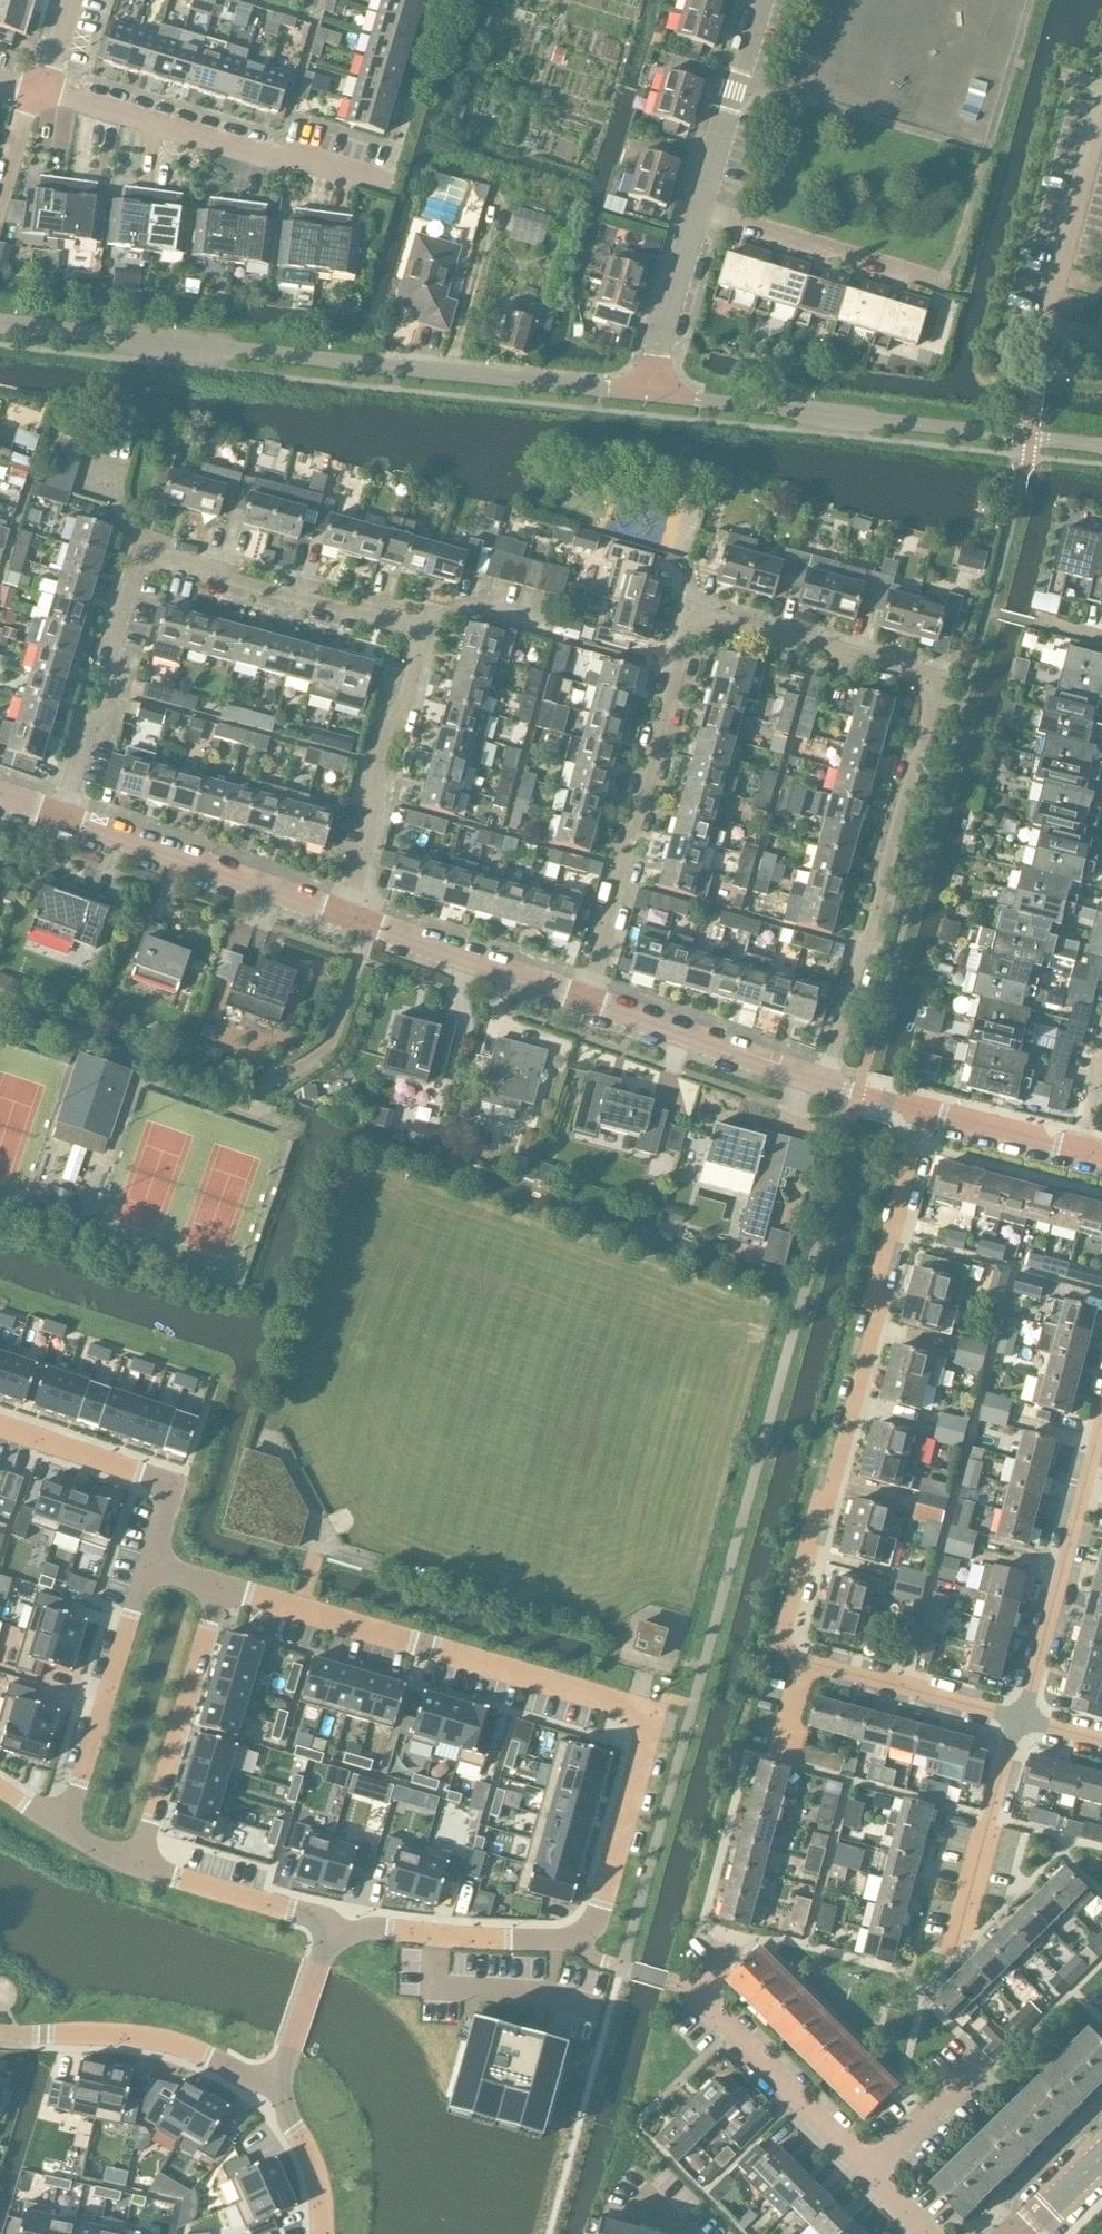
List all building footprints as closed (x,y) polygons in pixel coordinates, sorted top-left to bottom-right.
[(32,11),(35,0),(0,0),(0,2),(32,11)] [(236,12),(239,3),(229,0),(225,0),(223,8),(236,12)] [(336,1),(333,0),(326,0),(323,11),(332,14),(336,1)] [(377,13),(415,25),(422,3),(412,0),(381,0),(377,13)] [(682,15),(719,26),(726,4),(717,1),(718,0),(686,0),(682,15)] [(336,1),(332,14),(342,16),(346,4),(336,1)] [(0,2),(0,43),(11,47),(15,33),(24,36),(32,11),(0,2)] [(236,12),(232,25),(244,28),(250,16),(252,7),(239,3),(236,12)] [(266,21),(280,25),(283,16),(269,12),(266,21)] [(377,13),(370,35),(409,47),(415,25),(377,13)] [(713,49),(719,26),(682,15),(675,37),(688,41),(685,51),(699,55),(702,45),(713,49)] [(283,16),(280,25),(293,29),(296,20),(283,16)] [(111,66),(124,70),(136,29),(114,22),(102,61),(111,64),(111,66)] [(158,36),(146,74),(155,77),(154,79),(168,83),(183,32),(161,26),(158,36)] [(318,28),(314,42),(323,44),(327,31),(318,28)] [(136,29),(124,70),(137,74),(138,72),(146,74),(158,36),(136,29)] [(183,32),(168,83),(181,87),(182,85),(190,87),(205,38),(183,32)] [(370,35),(364,57),(403,68),(409,47),(370,35)] [(205,38),(190,87),(198,90),(198,92),(211,96),(226,45),(205,38)] [(319,58),(323,44),(314,42),(310,55),(319,58)] [(226,45),(211,96),(224,100),(225,98),(233,100),(245,62),(248,51),(226,45)] [(364,57),(358,79),(396,90),(403,68),(364,57)] [(245,62),(233,100),(242,102),(241,105),(255,109),(267,68),(245,62)] [(664,72),(658,95),(695,106),(702,84),(691,80),(694,71),(680,67),(678,76),(664,72)] [(267,68),(255,109),(268,113),(269,111),(278,113),(279,108),(285,110),(295,76),(267,68)] [(305,72),(301,85),(310,88),(314,75),(305,72)] [(358,79),(351,100),(390,112),(396,90),(358,79)] [(306,101),(310,88),(301,85),(297,99),(306,101)] [(664,121),(662,131),(675,135),(678,125),(689,129),(695,106),(658,95),(651,117),(664,121)] [(383,134),(390,112),(351,100),(345,123),(383,134)] [(641,152),(634,175),(672,186),(678,164),(668,160),(670,151),(657,147),(654,156),(641,152)] [(665,208),(672,186),(634,175),(627,197),(641,201),(638,210),(652,215),(654,205),(665,208)] [(46,239),(57,240),(61,241),(69,181),(48,178),(42,192),(27,190),(22,234),(46,237),(46,239)] [(57,240),(57,246),(63,247),(64,241),(75,243),(76,241),(100,244),(106,200),(92,198),(89,183),(69,181),(61,241),(57,240)] [(484,202),(487,190),(488,188),(474,184),(472,191),(477,200),(484,202)] [(131,250),(142,251),(146,252),(153,191),(133,189),(126,203),(112,201),(107,245),(131,248),(131,250)] [(146,252),(142,251),(142,256),(148,257),(149,252),(160,254),(161,252),(185,255),(191,211),(177,209),(173,194),(153,191),(146,252)] [(216,261),(227,263),(231,263),(238,202),(218,200),(211,214),(197,212),(192,256),(216,259),(216,261)] [(231,263),(227,263),(227,267),(233,268),(234,263),(245,265),(245,263),(270,266),(276,222),(262,220),(258,205),(238,202),(231,263)] [(541,247),(546,227),(548,217),(518,209),(510,238),(541,247)] [(312,274),(315,274),(323,214),(303,211),(296,225),(282,223),(276,267),(301,270),(301,272),(312,274)] [(315,274),(312,274),(312,279),(318,279),(318,274),(330,276),(330,274),(355,277),(361,233),(347,231),(343,216),(323,214),(315,274)] [(411,239),(392,305),(417,312),(413,325),(441,333),(450,305),(437,301),(452,250),(411,239)] [(755,299),(755,300),(756,300),(766,267),(767,267),(770,255),(743,247),(740,259),(726,255),(712,300),(727,305),(731,292),(755,299)] [(609,260),(602,283),(640,294),(646,271),(644,271),(648,258),(621,249),(617,263),(609,260)] [(756,300),(755,300),(752,312),(767,317),(771,304),(795,311),(796,311),(805,279),(806,279),(810,267),(783,259),(779,271),(767,267),(766,267),(756,300)] [(796,311),(795,311),(791,324),(807,329),(811,316),(835,323),(835,324),(845,290),(846,291),(849,279),(823,271),(819,283),(806,279),(805,279),(796,311)] [(141,290),(151,291),(153,276),(143,274),(142,279),(133,278),(132,286),(141,287),(141,290)] [(835,324),(835,323),(831,336),(846,340),(850,328),(874,335),(875,335),(885,302),(886,302),(889,290),(862,282),(859,295),(846,291),(845,290),(835,324)] [(595,305),(598,306),(594,319),(600,321),(627,329),(631,316),(633,316),(640,294),(602,283),(595,305)] [(875,335),(874,335),(871,348),(886,352),(890,339),(915,347),(929,302),(902,294),(898,306),(886,302),(885,302),(875,335)] [(550,330),(556,313),(512,301),(498,347),(525,354),(533,325),(550,330)] [(5,429),(30,435),(32,426),(8,420),(5,429)] [(60,435),(56,448),(82,456),(86,443),(60,435)] [(18,448),(14,463),(23,466),(27,450),(18,448)] [(56,448),(52,461),(78,469),(82,456),(56,448)] [(8,462),(11,452),(2,449),(0,449),(0,459),(8,462)] [(162,503),(189,510),(198,480),(170,472),(174,458),(161,454),(152,485),(165,489),(162,503)] [(52,461),(48,473),(74,481),(78,469),(52,461)] [(10,476),(12,477),(20,479),(24,466),(23,466),(14,463),(13,463),(10,476)] [(48,473),(44,486),(70,493),(74,481),(48,473)] [(198,480),(189,510),(216,518),(220,504),(232,507),(241,476),(229,473),(225,487),(198,480)] [(241,476),(232,507),(245,511),(241,525),(269,533),(277,502),(250,494),(254,480),(241,476)] [(7,495),(10,485),(0,482),(0,492),(7,495)] [(66,506),(70,493),(44,486),(40,498),(66,506)] [(277,502),(269,533),(296,540),(300,526),(313,530),(321,499),(308,495),(305,509),(277,502)] [(321,499),(313,530),(326,533),(322,547),(349,555),(358,524),(330,516),(334,502),(321,499)] [(358,524),(349,555),(389,566),(401,521),(388,517),(384,531),(358,524)] [(76,519),(68,546),(103,556),(111,530),(76,519)] [(401,521),(389,566),(429,577),(437,546),(410,539),(414,524),(401,521)] [(1048,596),(1062,599),(1062,598),(1066,582),(1076,585),(1078,577),(1092,580),(1094,581),(1101,549),(1101,536),(1065,527),(1048,595),(1048,596)] [(716,582),(744,590),(753,556),(757,541),(730,533),(716,529),(707,564),(720,568),(716,582)] [(576,530),(572,545),(595,551),(598,535),(576,530)] [(18,531),(13,549),(28,553),(33,535),(18,531)] [(437,546),(429,577),(456,585),(460,570),(474,574),(482,543),(469,539),(465,554),(437,546)] [(614,564),(606,591),(604,598),(654,611),(661,584),(646,580),(653,556),(610,544),(605,562),(614,564)] [(68,546),(61,570),(96,581),(103,556),(68,546)] [(753,556),(744,590),(770,597),(774,582),(788,586),(798,552),(784,548),(780,563),(753,556)] [(13,549),(8,566),(23,571),(28,553),(13,549)] [(1087,600),(1101,603),(1101,549),(1094,581),(1092,580),(1087,600)] [(485,577),(498,580),(505,554),(492,551),(485,577)] [(798,552),(788,586),(801,590),(797,605),(825,612),(838,563),(798,552)] [(505,554),(498,580),(510,583),(517,558),(505,554)] [(958,567),(972,571),(975,558),(962,555),(958,567)] [(517,558),(510,583),(523,587),(530,561),(517,558)] [(530,561),(523,587),(536,590),(542,565),(530,561)] [(838,563),(825,612),(853,620),(857,605),(870,609),(880,574),(838,563)] [(542,565),(536,590),(548,594),(555,568),(542,565)] [(8,566),(2,584),(17,589),(23,571),(8,566)] [(555,568),(548,594),(560,597),(567,571),(555,568)] [(61,570),(53,596),(88,607),(96,581),(61,570)] [(880,574),(870,609),(883,612),(879,627),(907,634),(916,600),(919,600),(920,593),(891,586),(893,578),(880,574)] [(0,592),(0,608),(11,611),(17,592),(1,587),(0,592)] [(916,600),(907,634),(934,641),(938,627),(952,631),(961,596),(947,592),(943,607),(919,600),(916,600)] [(53,596),(45,622),(80,632),(88,607),(53,596)] [(647,639),(654,611),(604,598),(619,602),(611,630),(596,626),(593,640),(627,649),(631,635),(647,639)] [(161,628),(158,638),(156,638),(151,658),(179,666),(183,651),(192,615),(166,608),(166,609),(157,607),(152,626),(161,628)] [(953,630),(965,632),(968,615),(958,613),(953,630)] [(192,615),(183,651),(208,658),(218,622),(192,615)] [(553,623),(551,633),(553,633),(577,640),(581,625),(555,618),(553,623)] [(45,622),(38,647),(73,657),(80,632),(45,622)] [(218,622),(208,658),(234,665),(243,629),(218,622)] [(467,625),(460,651),(495,660),(509,665),(516,632),(499,627),(498,633),(467,625)] [(243,629),(234,665),(260,672),(270,636),(243,629)] [(270,636),(260,672),(285,678),(295,643),(270,636)] [(295,643),(285,678),(312,686),(322,650),(295,643)] [(1059,669),(1065,670),(1101,680),(1101,656),(1074,649),(1075,646),(1065,643),(1064,651),(1059,669)] [(38,647),(30,673),(64,684),(73,657),(38,647)] [(322,650),(312,686),(309,697),(335,703),(334,705),(335,706),(349,657),(322,650)] [(460,651),(453,676),(488,686),(495,660),(460,651)] [(720,654),(713,680),(748,689),(756,664),(720,654)] [(349,657),(335,706),(363,713),(368,695),(366,695),(374,664),(349,657)] [(553,660),(549,675),(563,678),(566,663),(553,660)] [(602,661),(595,687),(630,697),(637,671),(602,661)] [(529,669),(525,682),(539,686),(542,673),(529,669)] [(1050,689),(1101,702),(1101,703),(1101,680),(1065,670),(1060,688),(1051,685),(1050,689)] [(30,673),(22,699),(57,709),(64,684),(30,673)] [(549,675),(546,688),(559,692),(563,678),(549,675)] [(453,676),(446,703),(481,713),(488,686),(453,676)] [(713,680),(706,705),(742,715),(745,700),(758,704),(762,692),(748,689),(713,680)] [(525,682),(522,695),(535,699),(539,686),(525,682)] [(142,698),(167,705),(171,691),(145,684),(142,698)] [(1044,691),(1050,693),(1045,712),(1101,726),(1101,717),(1098,716),(1101,702),(1050,689),(1051,685),(1046,684),(1044,691)] [(595,687),(588,712),(623,722),(630,697),(595,687)] [(546,688),(543,700),(556,704),(559,692),(546,688)] [(887,728),(895,700),(859,690),(851,718),(887,728)] [(171,691),(167,705),(181,709),(184,695),(171,691)] [(785,692),(781,705),(795,708),(798,696),(785,692)] [(522,695),(519,708),(532,711),(535,699),(522,695)] [(805,698),(802,710),(815,713),(818,701),(805,698)] [(22,699),(14,724),(49,735),(57,709),(22,699)] [(543,700),(539,713),(553,717),(556,704),(543,700)] [(475,738),(483,740),(490,715),(481,713),(446,703),(439,728),(475,738)] [(136,718),(162,725),(166,712),(140,705),(136,718)] [(223,705),(219,719),(232,722),(236,708),(223,705)] [(706,705),(699,731),(734,741),(742,715),(706,705)] [(781,705),(778,717),(791,721),(795,708),(781,705)] [(236,708),(232,722),(245,726),(249,711),(236,708)] [(528,725),(532,711),(519,708),(515,722),(528,725)] [(802,710),(798,723),(811,727),(815,713),(802,710)] [(249,711),(245,726),(258,729),(262,714),(249,711)] [(166,712),(162,725),(175,728),(178,716),(166,712)] [(588,712),(581,739),(616,748),(623,722),(588,712)] [(1033,736),(1039,737),(1039,734),(1090,747),(1092,737),(1101,740),(1101,726),(1045,712),(1040,729),(1035,728),(1033,736)] [(549,731),(553,717),(539,713),(536,727),(549,731)] [(262,714),(258,729),(271,733),(274,717),(262,714)] [(788,735),(791,721),(778,717),(774,731),(788,735)] [(191,718),(188,729),(202,732),(205,721),(191,718)] [(880,753),(887,728),(851,718),(844,743),(880,753)] [(807,740),(811,727),(798,723),(795,737),(807,740)] [(41,762),(49,735),(14,724),(6,752),(41,762)] [(214,739),(227,742),(230,729),(217,726),(214,739)] [(297,740),(309,743),(313,729),(301,726),(297,740)] [(439,728),(432,754),(468,764),(475,738),(439,728)] [(230,729),(227,742),(240,746),(243,733),(230,729)] [(313,729),(309,743),(323,747),(327,733),(313,729)] [(699,731),(691,757),(727,767),(734,741),(699,731)] [(243,733),(240,746),(253,749),(256,736),(243,733)] [(327,733),(323,747),(349,754),(353,740),(327,733)] [(1039,737),(1047,739),(1043,757),(1101,772),(1101,769),(1101,764),(1095,762),(1098,749),(1090,747),(1039,734),(1039,737)] [(256,736),(253,749),(266,753),(269,740),(256,736)] [(581,739),(574,765),(609,774),(616,748),(581,739)] [(844,743),(838,768),(873,778),(880,753),(844,743)] [(304,762),(317,766),(321,754),(308,750),(304,762)] [(321,754),(317,766),(344,773),(347,761),(321,754)] [(432,754),(425,780),(461,790),(468,764),(432,754)] [(115,794),(141,801),(151,765),(125,758),(125,759),(115,756),(110,774),(120,776),(115,794)] [(1032,779),(1031,782),(1036,783),(1037,780),(1087,793),(1090,780),(1099,782),(1101,772),(1043,757),(1037,756),(1033,774),(1032,779)] [(691,757),(685,782),(720,791),(727,767),(691,757)] [(151,765),(141,801),(167,808),(176,772),(151,765)] [(574,765),(567,790),(602,800),(609,774),(574,765)] [(503,767),(499,780),(512,783),(516,770),(503,767)] [(838,768),(830,794),(866,803),(873,778),(838,768)] [(764,770),(760,783),(774,787),(777,774),(764,770)] [(176,772),(167,808),(192,815),(202,779),(176,772)] [(524,772),(520,785),(533,789),(536,776),(524,772)] [(784,776),(781,789),(794,792),(797,779),(784,776)] [(202,779),(192,815),(217,822),(227,786),(202,779)] [(454,816),(461,790),(425,780),(418,807),(454,816)] [(499,780),(496,792),(496,793),(509,796),(512,783),(499,780)] [(1036,783),(1046,785),(1041,804),(1099,819),(1101,809),(1092,807),(1095,795),(1087,793),(1037,780),(1036,783)] [(685,782),(677,809),(713,818),(720,791),(685,782)] [(760,783),(757,796),(770,800),(774,787),(760,783)] [(520,785),(517,798),(529,802),(533,789),(520,785)] [(227,786),(217,822),(244,829),(254,793),(227,786)] [(281,801),(271,836),(296,843),(306,807),(309,796),(283,789),(281,801)] [(781,789),(777,802),(790,805),(794,792),(781,789)] [(567,790),(560,817),(595,826),(602,800),(567,790)] [(820,791),(814,818),(823,820),(859,830),(866,803),(830,794),(820,791)] [(254,793),(244,829),(271,836),(281,801),(254,793)] [(493,805),(506,809),(509,796),(496,793),(493,805)] [(753,809),(767,813),(770,800),(757,796),(753,809)] [(517,798),(513,811),(526,815),(529,802),(517,798)] [(777,802),(774,815),(787,818),(790,805),(777,802)] [(1030,824),(1029,827),(1034,829),(1035,825),(1084,838),(1088,825),(1097,828),(1099,819),(1041,804),(1036,821),(1031,820),(1030,824)] [(306,807),(296,843),(323,850),(332,815),(306,807)] [(677,809),(670,835),(706,844),(716,847),(720,832),(723,832),(725,822),(713,818),(677,809)] [(404,824),(430,831),(434,818),(407,811),(404,824)] [(588,852),(595,826),(560,817),(553,843),(588,852)] [(434,818),(430,831),(444,834),(447,822),(434,818)] [(823,820),(816,847),(851,856),(859,830),(823,820)] [(1035,825),(1034,829),(1043,831),(1039,850),(1098,865),(1100,856),(1090,854),(1093,840),(1084,838),(1035,825)] [(479,830),(475,844),(488,847),(492,834),(479,830)] [(492,834),(488,847),(501,851),(505,837),(492,834)] [(670,835),(663,860),(699,870),(706,844),(670,835)] [(505,837),(501,851),(515,854),(517,841),(505,837)] [(816,847),(809,872),(845,881),(851,856),(816,847)] [(743,848),(740,861),(753,864),(756,851),(743,848)] [(547,863),(560,866),(564,853),(550,850),(547,863)] [(1025,866),(1024,869),(1073,882),(1083,884),(1086,872),(1095,874),(1098,865),(1039,850),(1034,868),(1025,866)] [(564,853),(560,866),(587,873),(590,860),(564,853)] [(763,853),(760,866),(772,870),(776,857),(763,853)] [(387,890),(412,896),(422,861),(396,854),(387,890)] [(448,868),(439,904),(464,910),(474,875),(476,866),(453,859),(450,869),(448,868)] [(699,870),(663,860),(656,887),(704,900),(711,873),(699,870)] [(422,861),(412,896),(439,904),(448,868),(422,861)] [(740,861),(736,874),(749,877),(753,864),(740,861)] [(1019,865),(1018,871),(1024,873),(1019,891),(1077,906),(1079,897),(1070,895),(1073,882),(1024,869),(1025,866),(1019,865)] [(760,866),(757,879),(769,882),(772,870),(760,866)] [(793,883),(790,894),(802,898),(837,908),(845,881),(809,872),(805,887),(793,883)] [(733,887),(746,890),(749,877),(736,874),(733,887)] [(474,875),(464,910),(490,917),(500,882),(474,875)] [(757,879),(753,892),(765,895),(769,882),(757,879)] [(500,882),(490,917),(516,924),(526,889),(500,882)] [(551,896),(541,931),(569,939),(578,903),(580,896),(577,892),(554,886),(551,896)] [(94,950),(109,910),(102,908),(105,899),(91,894),(87,903),(44,887),(28,934),(71,949),(74,943),(94,950)] [(1004,887),(1000,905),(1005,906),(1005,910),(1054,923),(1063,925),(1066,914),(1074,916),(1077,906),(1019,891),(1004,887)] [(526,889),(516,924),(541,931),(551,896),(526,889)] [(646,906),(673,913),(676,900),(649,893),(646,906)] [(802,898),(795,924),(830,934),(837,908),(802,898)] [(676,900),(673,913),(685,916),(688,903),(676,900)] [(1000,905),(998,912),(1004,913),(999,932),(1096,957),(1098,948),(1050,936),(1054,923),(1005,910),(1005,906),(1000,905)] [(718,926),(731,929),(735,916),(721,912),(718,926)] [(735,916),(731,929),(744,933),(748,919),(735,916)] [(748,919),(744,933),(757,937),(761,923),(748,919)] [(177,992),(191,954),(158,942),(163,927),(149,922),(138,952),(141,953),(132,975),(177,992)] [(628,973),(654,980),(667,933),(640,926),(628,973)] [(977,946),(980,947),(980,945),(986,947),(985,952),(1034,965),(1043,967),(1046,955),(1076,962),(1074,967),(1094,972),(1095,967),(1101,969),(1101,968),(1101,959),(1095,957),(1096,957),(999,932),(981,928),(977,946)] [(789,944),(802,948),(805,935),(793,931),(789,944)] [(667,933),(654,980),(679,987),(689,952),(692,940),(667,933)] [(805,935),(802,948),(828,955),(832,942),(805,935)] [(979,950),(978,954),(984,956),(979,974),(1037,988),(1040,980),(1031,978),(1034,965),(985,952),(986,947),(980,945),(980,947),(979,950)] [(689,952),(679,987),(705,994),(715,959),(689,952)] [(278,1022),(296,973),(259,959),(254,972),(240,967),(226,1003),(278,1022)] [(715,959),(705,994),(732,1001),(741,966),(715,959)] [(741,966),(732,1001),(757,1008),(766,972),(741,966)] [(766,972),(757,1008),(783,1015),(793,979),(766,972)] [(969,972),(963,993),(968,995),(967,998),(972,999),(973,996),(1023,1008),(1026,996),(1035,998),(1034,1001),(1062,1008),(1063,1005),(1073,1008),(1091,1012),(1093,1003),(1075,998),(1037,989),(1037,988),(979,974),(979,975),(969,972)] [(793,979),(783,1015),(810,1022),(819,987),(793,979)] [(73,997),(85,1006),(95,993),(83,983),(73,997)] [(1077,989),(1075,998),(1093,1003),(1096,993),(1077,989)] [(1023,1008),(973,996),(972,999),(981,1001),(977,1020),(1036,1035),(1038,1026),(1028,1024),(1032,1011),(1023,1008)] [(395,1016),(380,1071),(426,1083),(428,1076),(442,1080),(457,1023),(455,1022),(455,1023),(427,1016),(425,1024),(395,1016)] [(967,1037),(965,1044),(970,1045),(971,1042),(1021,1054),(1024,1042),(1033,1045),(1036,1035),(977,1020),(972,1038),(967,1037)] [(1058,1031),(1055,1040),(1073,1044),(1075,1035),(1058,1031)] [(499,1038),(484,1092),(481,1101),(496,1105),(497,1103),(518,1109),(520,1102),(534,1106),(540,1085),(543,1083),(546,1080),(547,1076),(546,1072),(542,1069),(541,1068),(546,1051),(499,1038)] [(1071,1053),(1073,1044),(1055,1040),(1053,1049),(1071,1053)] [(970,1046),(966,1064),(974,1066),(1034,1081),(1036,1072),(1027,1070),(1030,1057),(1021,1054),(971,1042),(970,1045),(970,1046)] [(107,1137),(129,1072),(81,1056),(60,1121),(107,1137)] [(965,1082),(963,1090),(973,1092),(974,1089),(1020,1101),(1023,1088),(1032,1090),(1034,1081),(974,1066),(970,1083),(965,1082)] [(594,1135),(596,1127),(637,1138),(634,1150),(655,1156),(666,1112),(650,1107),(652,1102),(616,1093),(620,1080),(587,1072),(572,1129),(594,1135)] [(1056,1077),(1053,1086),(1071,1091),(1074,1081),(1056,1077)] [(1069,1099),(1071,1091),(1053,1086),(1051,1094),(1069,1099)] [(473,1100),(463,1098),(458,1116),(468,1119),(473,1100)] [(699,1181),(748,1194),(737,1236),(761,1242),(789,1138),(765,1132),(763,1137),(714,1124),(699,1181)] [(687,1131),(672,1127),(666,1151),(681,1155),(687,1131)] [(524,1178),(534,1180),(539,1161),(529,1158),(524,1178)] [(937,1165),(930,1189),(938,1191),(935,1201),(951,1205),(961,1208),(963,1202),(977,1206),(986,1175),(945,1164),(944,1167),(937,1165)] [(986,1175),(977,1206),(987,1208),(985,1217),(1000,1221),(1011,1181),(986,1175)] [(1011,1181),(1000,1221),(1025,1228),(1028,1219),(1036,1188),(1011,1181)] [(1036,1188),(1028,1219),(1053,1225),(1062,1194),(1036,1188)] [(1062,1194),(1053,1225),(1078,1231),(1086,1201),(1062,1194)] [(1078,1231),(1101,1238),(1101,1205),(1086,1201),(1078,1231)] [(770,1230),(762,1261),(783,1267),(792,1235),(791,1235),(770,1230)] [(964,1250),(967,1238),(941,1232),(938,1243),(964,1250)] [(980,1239),(976,1253),(990,1257),(994,1243),(980,1239)] [(994,1243),(990,1257),(1003,1260),(1006,1246),(994,1243)] [(1031,1253),(1027,1267),(1041,1270),(1045,1256),(1031,1253)] [(917,1271),(910,1297),(959,1311),(970,1269),(923,1256),(919,1272),(917,1271)] [(1045,1256),(1041,1270),(1054,1274),(1058,1259),(1045,1256)] [(1070,1264),(1067,1277),(1092,1284),(1094,1284),(1098,1270),(1070,1263),(1070,1264)] [(996,1267),(992,1282),(1006,1286),(1010,1271),(1010,1270),(996,1266),(996,1267)] [(1046,1280),(1020,1274),(1016,1288),(1042,1294),(1046,1280)] [(952,1337),(959,1311),(910,1297),(903,1324),(952,1337)] [(1045,1319),(1044,1324),(1091,1337),(1098,1311),(1055,1300),(1051,1316),(1045,1319)] [(4,1316),(1,1327),(11,1331),(15,1320),(4,1316)] [(45,1320),(41,1331),(52,1335),(55,1324),(45,1320)] [(55,1324),(52,1335),(62,1338),(66,1327),(55,1324)] [(1037,1350),(1053,1355),(1084,1363),(1091,1337),(1044,1324),(1037,1350)] [(1003,1327),(1000,1341),(1016,1345),(1019,1331),(1003,1327)] [(961,1336),(958,1350),(958,1351),(987,1358),(990,1345),(961,1336)] [(1000,1341),(996,1354),(1012,1358),(1016,1345),(1000,1341)] [(90,1345),(87,1356),(97,1359),(101,1348),(90,1345)] [(101,1348),(97,1359),(107,1363),(111,1352),(101,1348)] [(889,1374),(928,1385),(940,1388),(947,1361),(897,1348),(889,1374)] [(954,1364),(983,1372),(987,1358),(958,1351),(954,1364)] [(2,1396),(15,1358),(0,1353),(0,1396),(2,1396)] [(1053,1355),(1046,1380),(1078,1388),(1084,1363),(1053,1355)] [(15,1358),(2,1396),(24,1404),(37,1366),(15,1358)] [(133,1359),(130,1370),(140,1374),(144,1363),(133,1359)] [(144,1363),(140,1374),(150,1377),(154,1366),(144,1363)] [(44,1368),(31,1406),(54,1414),(67,1376),(44,1368)] [(176,1374),(173,1385),(183,1388),(187,1377),(176,1374)] [(921,1411),(928,1385),(889,1374),(882,1401),(921,1411)] [(67,1376),(54,1414),(76,1421),(89,1383),(67,1376)] [(187,1377),(183,1388),(193,1391),(197,1381),(187,1377)] [(1071,1414),(1078,1388),(1046,1380),(1039,1405),(1071,1414)] [(89,1383),(76,1421),(98,1429),(111,1390),(89,1383)] [(111,1390),(98,1429),(119,1436),(132,1398),(111,1390)] [(986,1392),(983,1406),(1010,1413),(1013,1399),(986,1392)] [(132,1398),(119,1436),(141,1443),(154,1405),(132,1398)] [(154,1405),(141,1443),(162,1450),(175,1412),(154,1405)] [(983,1406),(979,1420),(1007,1428),(1010,1413),(983,1406)] [(175,1412),(162,1450),(185,1458),(198,1420),(175,1412)] [(941,1413),(937,1427),(966,1434),(970,1420),(941,1413)] [(876,1425),(869,1452),(908,1461),(919,1464),(925,1438),(915,1435),(876,1425)] [(934,1441),(963,1448),(966,1434),(937,1427),(934,1441)] [(1024,1434),(1018,1459),(1049,1468),(1056,1442),(1024,1434)] [(869,1452),(862,1477),(901,1488),(910,1491),(913,1478),(904,1475),(908,1461),(869,1452)] [(224,1526),(293,1548),(293,1547),(305,1515),(275,1461),(246,1453),(224,1526)] [(965,1479),(963,1486),(964,1486),(978,1490),(979,1483),(984,1463),(982,1462),(970,1459),(965,1479)] [(1018,1459),(1011,1485),(1042,1493),(1049,1468),(1018,1459)] [(44,1483),(44,1482),(43,1481),(34,1510),(29,1524),(56,1533),(69,1491),(44,1483)] [(1011,1485),(1004,1510),(1036,1518),(1042,1493),(1011,1485)] [(921,1491),(917,1505),(945,1512),(952,1488),(941,1486),(939,1495),(921,1491)] [(964,1486),(961,1499),(977,1504),(981,1491),(978,1490),(964,1486)] [(94,1498),(94,1499),(69,1491),(56,1533),(81,1541),(95,1498),(94,1498)] [(121,1508),(121,1507),(95,1498),(81,1541),(106,1550),(109,1543),(110,1541),(109,1541),(121,1508)] [(6,1500),(2,1512),(11,1515),(15,1503),(6,1500)] [(856,1501),(841,1554),(891,1567),(898,1541),(887,1538),(895,1511),(856,1501)] [(913,1519),(941,1527),(945,1512),(917,1505),(913,1519)] [(24,1539),(29,1524),(34,1510),(26,1507),(21,1506),(17,1516),(11,1535),(24,1539)] [(1029,1544),(1036,1518),(1004,1510),(998,1535),(1029,1544)] [(951,1526),(947,1540),(975,1547),(979,1533),(951,1526)] [(947,1540),(944,1553),(972,1560),(975,1547),(947,1540)] [(984,1565),(978,1590),(1021,1602),(1028,1576),(984,1565)] [(1094,1592),(1101,1594),(1101,1566),(1100,1566),(1094,1592)] [(900,1569),(897,1582),(925,1589),(929,1575),(900,1569)] [(51,1589),(54,1580),(41,1576),(38,1585),(51,1589)] [(836,1578),(828,1605),(866,1615),(873,1591),(884,1594),(887,1584),(859,1576),(857,1584),(836,1578)] [(79,1591),(82,1582),(69,1577),(66,1587),(79,1591)] [(893,1596),(921,1604),(925,1589),(897,1582),(893,1596)] [(989,1594),(983,1619),(1015,1628),(1021,1602),(978,1590),(977,1591),(989,1594)] [(934,1591),(930,1605),(946,1610),(950,1596),(934,1591)] [(1087,1617),(1101,1621),(1101,1594),(1094,1592),(1087,1617)] [(38,1594),(34,1607),(58,1614),(61,1601),(38,1594)] [(828,1605),(821,1632),(826,1633),(859,1642),(866,1615),(828,1605)] [(930,1605),(926,1619),(943,1623),(946,1610),(930,1605)] [(34,1607),(27,1631),(78,1647),(86,1622),(58,1614),(34,1607)] [(1080,1643),(1101,1648),(1101,1621),(1087,1617),(1080,1643)] [(983,1619),(976,1645),(1008,1654),(1015,1628),(983,1619)] [(638,1624),(630,1651),(657,1659),(665,1632),(638,1624)] [(908,1655),(915,1629),(902,1625),(895,1652),(908,1655)] [(27,1631),(19,1657),(44,1665),(71,1673),(78,1647),(27,1631)] [(930,1661),(937,1635),(923,1632),(916,1658),(930,1661)] [(226,1634),(219,1658),(262,1670),(269,1646),(226,1634)] [(1074,1668),(1101,1676),(1101,1648),(1080,1643),(1074,1668)] [(1001,1679),(1008,1654),(976,1645),(969,1670),(1001,1679)] [(19,1657),(16,1669),(40,1676),(44,1665),(19,1657)] [(219,1658),(212,1681),(255,1693),(262,1670),(219,1658)] [(298,1702),(322,1709),(334,1666),(310,1659),(298,1702)] [(293,1665),(289,1679),(299,1681),(302,1668),(293,1665)] [(334,1666),(322,1709),(344,1716),(357,1673),(334,1666)] [(1066,1695),(1076,1697),(1072,1710),(1101,1718),(1101,1703),(1097,1701),(1101,1682),(1101,1676),(1074,1668),(1066,1695)] [(357,1673),(344,1716),(367,1723),(380,1679),(357,1673)] [(295,1694),(299,1681),(289,1679),(286,1692),(295,1694)] [(380,1679),(367,1723),(391,1730),(404,1686),(380,1679)] [(212,1681),(205,1703),(248,1716),(255,1693),(212,1681)] [(10,1684),(6,1698),(31,1705),(34,1691),(10,1684)] [(422,1692),(408,1740),(434,1748),(436,1743),(435,1743),(448,1700),(422,1692)] [(0,1719),(0,1722),(51,1737),(58,1713),(31,1705),(6,1698),(0,1719)] [(811,1728),(838,1735),(845,1706),(818,1699),(811,1728)] [(448,1700),(435,1743),(436,1743),(460,1750),(473,1707),(448,1700)] [(198,1727),(241,1740),(248,1716),(205,1703),(198,1727)] [(460,1750),(457,1761),(481,1768),(498,1713),(473,1706),(473,1707),(460,1750)] [(845,1706),(838,1735),(863,1742),(870,1713),(845,1706)] [(280,1712),(276,1725),(285,1728),(289,1715),(280,1712)] [(871,1763),(867,1781),(879,1784),(883,1768),(885,1768),(889,1749),(888,1748),(896,1720),(870,1713),(863,1742),(876,1745),(872,1764),(871,1763)] [(888,1748),(889,1749),(915,1755),(922,1726),(896,1720),(888,1748)] [(44,1762),(51,1737),(0,1722),(0,1749),(44,1762)] [(281,1742),(285,1728),(276,1725),(271,1739),(281,1742)] [(922,1726),(915,1755),(929,1759),(926,1772),(938,1776),(941,1762),(940,1762),(947,1733),(922,1726)] [(940,1762),(941,1762),(965,1769),(961,1782),(978,1787),(987,1753),(972,1749),(974,1740),(947,1733),(940,1762)] [(197,1735),(190,1758),(229,1770),(239,1773),(246,1749),(197,1735)] [(510,1741),(506,1754),(515,1757),(519,1744),(510,1741)] [(556,1741),(550,1765),(603,1780),(609,1755),(556,1741)] [(323,1754),(296,1746),(293,1756),(320,1764),(323,1754)] [(828,1770),(833,1754),(806,1747),(801,1763),(828,1770)] [(345,1753),(342,1763),(369,1771),(372,1762),(345,1753)] [(506,1754),(502,1766),(511,1769),(515,1757),(506,1754)] [(833,1754),(828,1771),(853,1777),(857,1760),(833,1754)] [(1025,1785),(1051,1792),(1059,1763),(1033,1756),(1025,1785)] [(190,1758),(184,1782),(223,1793),(229,1770),(190,1758)] [(762,1762),(755,1788),(785,1796),(791,1770),(762,1762)] [(1059,1763),(1051,1792),(1078,1799),(1086,1770),(1059,1763)] [(550,1765),(543,1789),(596,1804),(603,1780),(550,1765)] [(883,1768),(879,1784),(894,1787),(897,1771),(885,1768),(883,1768)] [(1078,1799),(1101,1805),(1101,1774),(1086,1770),(1078,1799)] [(412,1774),(409,1783),(422,1787),(425,1778),(412,1774)] [(293,1775),(289,1788),(298,1790),(302,1778),(293,1775)] [(425,1778),(422,1787),(436,1791),(438,1782),(425,1778)] [(925,1778),(921,1794),(931,1797),(935,1781),(925,1778)] [(935,1781),(931,1797),(945,1801),(949,1785),(944,1784),(935,1781)] [(184,1782),(177,1806),(216,1817),(216,1816),(223,1793),(184,1782)] [(289,1788),(285,1800),(294,1803),(298,1790),(289,1788)] [(755,1788),(748,1814),(778,1822),(785,1796),(755,1788)] [(543,1789),(536,1814),(589,1828),(596,1804),(543,1789)] [(495,1790),(491,1803),(500,1805),(504,1793),(495,1790)] [(448,1791),(445,1801),(458,1805),(461,1795),(448,1791)] [(824,1793),(821,1807),(837,1811),(840,1798),(824,1793)] [(849,1800),(845,1813),(863,1817),(866,1805),(849,1800)] [(892,1813),(889,1823),(928,1833),(935,1808),(905,1801),(901,1815),(892,1813)] [(491,1803),(487,1815),(496,1818),(500,1805),(491,1803)] [(176,1805),(169,1829),(219,1843),(226,1818),(216,1816),(216,1817),(177,1806),(176,1805)] [(817,1820),(820,1820),(833,1824),(837,1811),(821,1807),(817,1820)] [(1028,1824),(1042,1828),(1046,1812),(1032,1808),(1028,1824)] [(1046,1812),(1042,1828),(1054,1831),(1059,1816),(1046,1812)] [(845,1813),(842,1825),(859,1830),(863,1817),(845,1813)] [(536,1814),(529,1838),(583,1853),(589,1828),(536,1814)] [(748,1814),(742,1840),(771,1848),(780,1850),(784,1839),(774,1836),(778,1822),(748,1814)] [(267,1816),(264,1825),(271,1828),(275,1818),(267,1816)] [(831,1833),(833,1824),(820,1820),(818,1829),(831,1833)] [(1085,1822),(1081,1838),(1093,1841),(1098,1825),(1085,1822)] [(295,1823),(287,1848),(300,1852),(292,1878),(297,1880),(296,1883),(313,1888),(314,1885),(318,1886),(331,1842),(308,1835),(310,1827),(295,1823)] [(895,1839),(892,1852),(921,1860),(928,1833),(889,1823),(885,1836),(895,1839)] [(1093,1841),(1101,1844),(1101,1826),(1098,1825),(1093,1841)] [(263,1826),(260,1835),(267,1838),(270,1828),(263,1826)] [(386,1836),(379,1862),(392,1865),(384,1892),(409,1900),(422,1855),(400,1848),(402,1841),(386,1836)] [(475,1836),(470,1849),(480,1852),(484,1840),(475,1836)] [(529,1838),(523,1862),(576,1877),(583,1853),(529,1838)] [(742,1840),(735,1866),(764,1874),(771,1848),(742,1840)] [(331,1842),(318,1886),(343,1893),(351,1867),(364,1871),(371,1845),(356,1841),(354,1848),(331,1842)] [(837,1845),(833,1861),(849,1865),(853,1849),(854,1847),(838,1842),(837,1845)] [(811,1845),(807,1858),(823,1862),(827,1850),(811,1845)] [(422,1855),(409,1900),(434,1907),(442,1881),(455,1884),(463,1859),(450,1855),(450,1853),(425,1846),(422,1855)] [(470,1849),(462,1873),(476,1878),(484,1854),(480,1852),(470,1849)] [(892,1852),(885,1877),(914,1885),(921,1860),(892,1852)] [(804,1871),(820,1875),(823,1862),(807,1858),(804,1871)] [(833,1861),(828,1877),(845,1882),(849,1865),(833,1861)] [(522,1862),(514,1890),(570,1905),(577,1877),(576,1877),(523,1862),(522,1862)] [(735,1866),(728,1892),(757,1900),(764,1874),(735,1866)] [(1046,1888),(1067,1909),(1068,1908),(1076,1916),(1096,1897),(1088,1889),(1087,1890),(1065,1868),(1046,1888)] [(885,1877),(878,1904),(907,1912),(914,1885),(885,1877)] [(1028,1906),(1049,1927),(1067,1909),(1046,1888),(1028,1906)] [(728,1892),(721,1918),(750,1926),(757,1900),(728,1892)] [(797,1897),(794,1909),(810,1914),(813,1901),(797,1897)] [(821,1904),(818,1916),(835,1921),(838,1908),(821,1904)] [(878,1904),(871,1930),(901,1937),(907,1912),(878,1904)] [(1009,1925),(1030,1946),(1049,1927),(1028,1906),(1009,1925)] [(790,1923),(806,1927),(810,1914),(794,1909),(790,1923)] [(818,1916),(815,1929),(832,1934),(835,1921),(818,1916)] [(989,1944),(1011,1966),(1030,1946),(1009,1925),(989,1944)] [(894,1964),(901,1937),(871,1930),(864,1956),(894,1964)] [(1099,1958),(1101,1955),(1101,1944),(1096,1938),(1087,1946),(1099,1958)] [(971,1963),(997,1989),(1005,1981),(1000,1976),(1011,1966),(989,1944),(971,1963)] [(757,1953),(728,1981),(728,1982),(751,2005),(780,1976),(757,1953)] [(1078,1955),(1074,1960),(1085,1972),(1089,1968),(1090,1967),(1086,1963),(1078,1955)] [(973,2003),(974,2003),(985,1991),(990,1996),(997,1989),(971,1963),(952,1982),(973,2003)] [(1069,1964),(1058,1975),(1070,1987),(1081,1976),(1069,1964)] [(1058,1975),(1049,1984),(1061,1996),(1070,1987),(1058,1975)] [(780,1976),(751,2005),(774,2028),(803,1999),(780,1976)] [(954,2023),(967,2010),(971,2015),(979,2008),(974,2003),(973,2003),(952,1982),(932,2001),(954,2023)] [(803,1999),(774,2028),(797,2051),(826,2022),(803,1999)] [(1030,2001),(1020,2012),(1032,2024),(1043,2014),(1030,2001)] [(898,2041),(906,2013),(888,2008),(881,2036),(898,2041)] [(1020,2012),(1010,2022),(1023,2034),(1032,2024),(1020,2012)] [(471,2020),(448,2102),(543,2128),(566,2046),(471,2020)] [(826,2022),(797,2051),(820,2074),(848,2045),(826,2022)] [(1013,2043),(1001,2031),(992,2022),(982,2031),(993,2042),(984,2051),(994,2062),(1013,2043)] [(932,2187),(966,2221),(1101,2087),(1101,2040),(1092,2030),(932,2187)] [(848,2045),(820,2074),(843,2097),(871,2068),(848,2045)] [(61,2083),(56,2109),(69,2112),(68,2114),(94,2120),(106,2066),(102,2065),(103,2062),(86,2058),(85,2061),(80,2060),(74,2086),(61,2083)] [(106,2066),(94,2120),(120,2126),(120,2123),(133,2126),(139,2100),(126,2097),(132,2072),(127,2070),(127,2067),(110,2063),(110,2067),(106,2066)] [(871,2068),(843,2097),(866,2120),(894,2091),(871,2068)] [(712,2083),(692,2102),(714,2125),(733,2106),(736,2109),(748,2097),(729,2078),(718,2089),(712,2083)] [(157,2097),(143,2120),(155,2126),(154,2128),(178,2142),(180,2138),(206,2095),(201,2092),(203,2089),(188,2080),(187,2083),(182,2081),(169,2103),(157,2097)] [(206,2095),(180,2138),(201,2150),(199,2152),(212,2160),(226,2137),(214,2130),(228,2107),(206,2095)] [(674,2121),(695,2143),(714,2125),(692,2102),(674,2121)] [(729,2139),(732,2143),(740,2150),(771,2119),(760,2107),(729,2139)] [(676,2163),(695,2143),(674,2121),(654,2141),(676,2163)] [(752,2170),(772,2190),(794,2169),(774,2148),(765,2157),(755,2147),(736,2167),(745,2177),(752,2170)] [(726,2148),(713,2161),(721,2170),(734,2156),(726,2148)] [(246,2156),(221,2166),(227,2180),(230,2179),(239,2201),(285,2182),(275,2158),(251,2168),(246,2156)] [(697,2170),(690,2177),(702,2189),(707,2183),(721,2170),(713,2161),(700,2174),(697,2170)] [(794,2169),(772,2190),(791,2209),(812,2187),(794,2169)] [(45,2176),(42,2185),(56,2188),(58,2179),(45,2176)] [(716,2186),(707,2195),(711,2199),(716,2204),(736,2185),(727,2176),(726,2177),(716,2186)] [(58,2179),(56,2188),(69,2191),(71,2182),(58,2179)] [(234,2203),(245,2228),(247,2228),(250,2233),(266,2233),(277,2229),(271,2217),(296,2207),(285,2182),(239,2201),(234,2203)] [(94,2187),(92,2196),(106,2199),(108,2190),(94,2187)] [(812,2187),(791,2209),(809,2227),(831,2206),(812,2187)] [(108,2190),(106,2199),(118,2202),(120,2193),(108,2190)] [(132,2195),(130,2204),(143,2207),(145,2198),(132,2195)] [(809,2227),(816,2233),(840,2233),(850,2224),(831,2206),(809,2227)] [(749,2210),(735,2224),(742,2231),(756,2217),(749,2210)] [(18,2233),(47,2233),(50,2217),(24,2211),(18,2233)] [(47,2233),(73,2233),(75,2222),(50,2217),(47,2233)] [(99,2233),(125,2233),(126,2227),(127,2223),(103,2218),(100,2217),(98,2228),(100,2228),(99,2233)] [(598,2221),(594,2233),(645,2233),(598,2221)] [(73,2233),(99,2233),(100,2228),(98,2228),(75,2222),(73,2233)] [(850,2224),(840,2233),(860,2233),(850,2224)]
